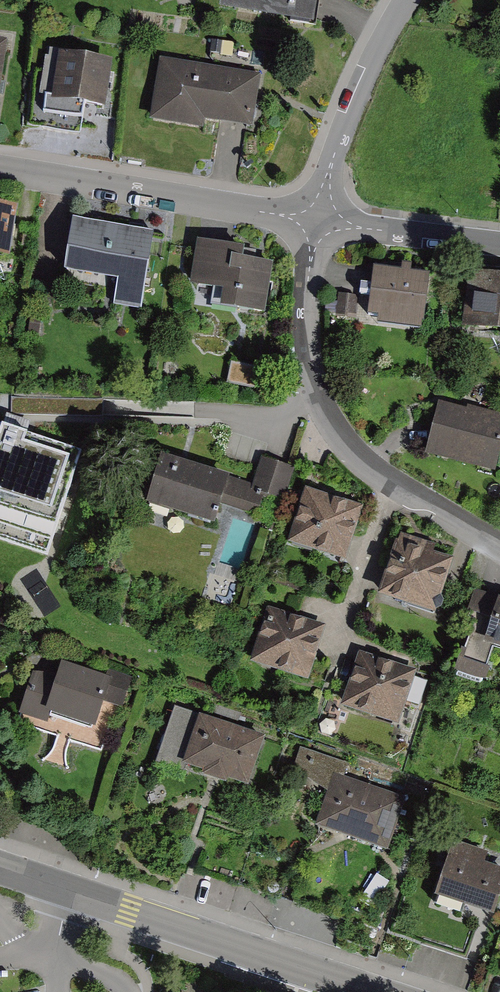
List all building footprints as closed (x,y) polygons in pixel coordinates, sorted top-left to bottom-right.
[(314,25),(319,0),(221,0),(219,10),(314,25)] [(8,43),(0,42),(0,93),(8,43)] [(117,65),(62,55),(54,102),(109,111),(117,65)] [(263,76),(165,58),(153,121),(208,131),(210,122),(253,130),(263,76)] [(10,263),(18,212),(0,209),(0,261),(10,263)] [(141,311),(154,234),(73,221),(64,275),(117,283),(113,307),(141,311)] [(247,251),(202,244),(195,290),(226,294),(224,313),(270,319),(278,268),(246,264),(247,251)] [(433,276),(382,268),(374,322),(425,330),(433,276)] [(474,274),(465,329),(499,334),(499,279),(474,274)] [(231,364),(227,385),(257,391),(261,370),(231,364)] [(425,458),(494,475),(499,453),(499,416),(467,408),(467,411),(439,404),(425,458)] [(0,427),(0,538),(54,556),(88,456),(0,427)] [(255,489),(165,462),(152,505),(219,525),(223,511),(257,521),(265,497),(286,503),(297,469),(264,459),(255,489)] [(367,509),(308,491),(291,548),(350,566),(367,509)] [(457,556),(407,537),(385,595),(435,614),(457,556)] [(475,623),(458,673),(482,682),(493,651),(499,653),(499,602),(477,594),(468,621),(475,623)] [(326,629),(273,612),(255,667),(308,684),(326,629)] [(417,667),(363,652),(346,711),(400,726),(417,667)] [(59,679),(39,672),(22,723),(101,749),(114,708),(102,704),(110,681),(64,665),(59,679)] [(265,740),(181,710),(163,761),(247,791),(265,740)] [(351,765),(306,751),(298,774),(334,786),(321,828),(390,850),(407,799),(346,779),(351,765)] [(458,844),(441,901),(499,918),(499,915),(499,871),(489,868),(493,855),(458,844)]
